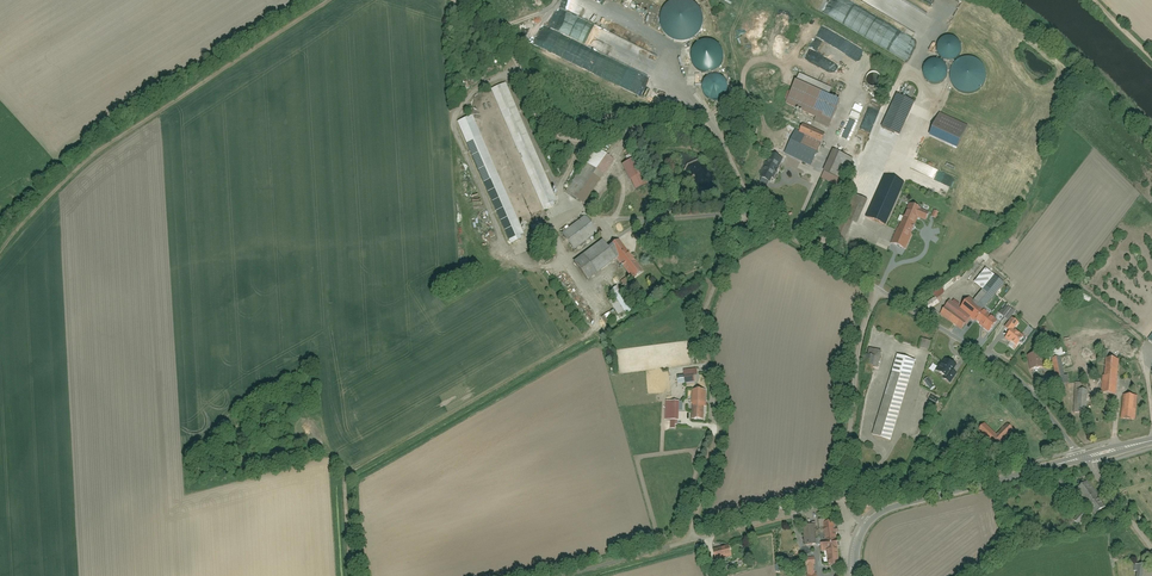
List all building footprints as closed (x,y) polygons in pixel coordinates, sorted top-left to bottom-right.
[(934,45),(933,50),(935,56),(940,61),(949,63),(954,60),(957,57),(959,49),(956,42),(948,38),(941,38),(937,41),(934,45)] [(950,72),(951,83),(958,92),(966,95),(975,93),(981,87),(985,80),(984,72),(979,64),(971,60),(961,61),(954,66),(950,72)] [(922,68),(921,74),(922,79),(927,84),(937,86),(942,83),(945,80),(947,72),(944,65),(936,61),(929,62),(925,64),(922,68)] [(879,84),(880,78),(874,72),(869,73),(865,76),(864,80),(866,85),(873,88),(879,84)] [(546,206),(556,202),(506,84),(491,90),(539,205),(542,212),(547,209),(546,206)] [(785,105),(816,118),(814,122),(827,128),(839,103),(795,84),(785,105)] [(895,95),(880,127),(898,136),(914,104),(895,95)] [(939,113),(928,137),(955,149),(966,126),(939,113)] [(507,241),(509,246),(514,244),(512,239),(523,235),(472,116),(456,123),(507,241)] [(775,149),(810,165),(823,136),(802,126),(795,142),(781,136),(775,149)] [(596,148),(564,193),(581,204),(612,160),(596,148)] [(832,152),(821,179),(841,187),(851,160),(832,152)] [(774,178),(783,159),(773,154),(768,163),(767,163),(761,175),(762,176),(761,178),(770,182),(772,177),(774,178)] [(634,159),(622,165),(633,190),(646,184),(634,159)] [(864,218),(884,227),(904,185),(884,175),(864,218)] [(852,223),(855,224),(866,201),(856,196),(845,219),(847,220),(836,242),(842,245),(852,223)] [(925,222),(928,214),(908,206),(892,245),(905,250),(917,219),(925,222)] [(584,218),(562,235),(573,250),(596,233),(584,218)] [(615,259),(628,275),(639,267),(616,238),(605,246),(601,241),(573,263),(587,281),(615,259)] [(959,330),(969,317),(983,328),(991,318),(982,311),(1003,284),(984,269),(972,284),(981,290),(972,303),(967,299),(959,309),(949,301),(939,314),(959,330)] [(453,290),(458,298),(471,290),(466,282),(453,290)] [(609,291),(616,301),(610,305),(613,310),(603,316),(607,322),(618,315),(622,312),(625,315),(632,311),(616,287),(609,291)] [(941,301),(938,296),(924,306),(928,311),(939,304),(938,303),(941,301)] [(1006,305),(999,314),(1008,321),(1015,312),(1006,305)] [(1008,333),(1004,339),(1016,348),(1022,339),(1013,333),(1015,329),(1008,323),(1003,330),(1008,333)] [(1132,339),(1128,344),(1135,349),(1138,344),(1132,339)] [(1061,346),(1048,349),(1056,387),(1069,384),(1061,346)] [(863,366),(876,369),(880,352),(866,350),(863,366)] [(1040,354),(1027,356),(1029,371),(1042,370),(1040,354)] [(871,437),(889,443),(914,362),(896,356),(871,437)] [(1104,359),(1101,395),(1116,396),(1119,360),(1104,359)] [(944,360),(935,371),(949,382),(958,370),(944,360)] [(683,371),(684,376),(682,376),(682,377),(677,378),(678,384),(683,384),(694,382),(694,376),(697,375),(696,369),(683,371)] [(691,390),(690,421),(705,421),(707,391),(691,390)] [(1086,392),(1074,392),(1073,413),(1085,414),(1086,392)] [(1123,396),(1120,420),(1134,421),(1137,397),(1123,396)] [(677,422),(677,412),(682,413),(682,404),(678,404),(678,403),(666,403),(665,421),(677,422)] [(997,435),(984,424),(980,429),(998,446),(1003,441),(997,435)] [(997,435),(1003,441),(1013,431),(1006,425),(997,435)] [(1086,483),(1075,492),(1094,516),(1104,508),(1086,483)] [(1072,521),(1078,527),(1087,517),(1081,512),(1072,521)] [(820,553),(826,552),(827,568),(839,567),(836,543),(834,543),(832,524),(827,524),(827,520),(817,521),(818,531),(822,530),(824,542),(819,542),(820,553)] [(802,528),(804,547),(815,546),(814,527),(802,528)] [(712,550),(715,561),(732,558),(730,547),(712,550)] [(761,548),(757,552),(762,556),(765,553),(761,548)] [(814,575),(813,566),(815,566),(815,559),(804,559),(805,567),(807,567),(807,575),(817,575),(814,575)] [(711,575),(714,575),(728,573),(727,567),(718,568),(718,566),(710,568),(711,575)] [(1144,567),(1134,566),(1134,574),(1137,574),(1136,575),(1143,575),(1144,567)]
